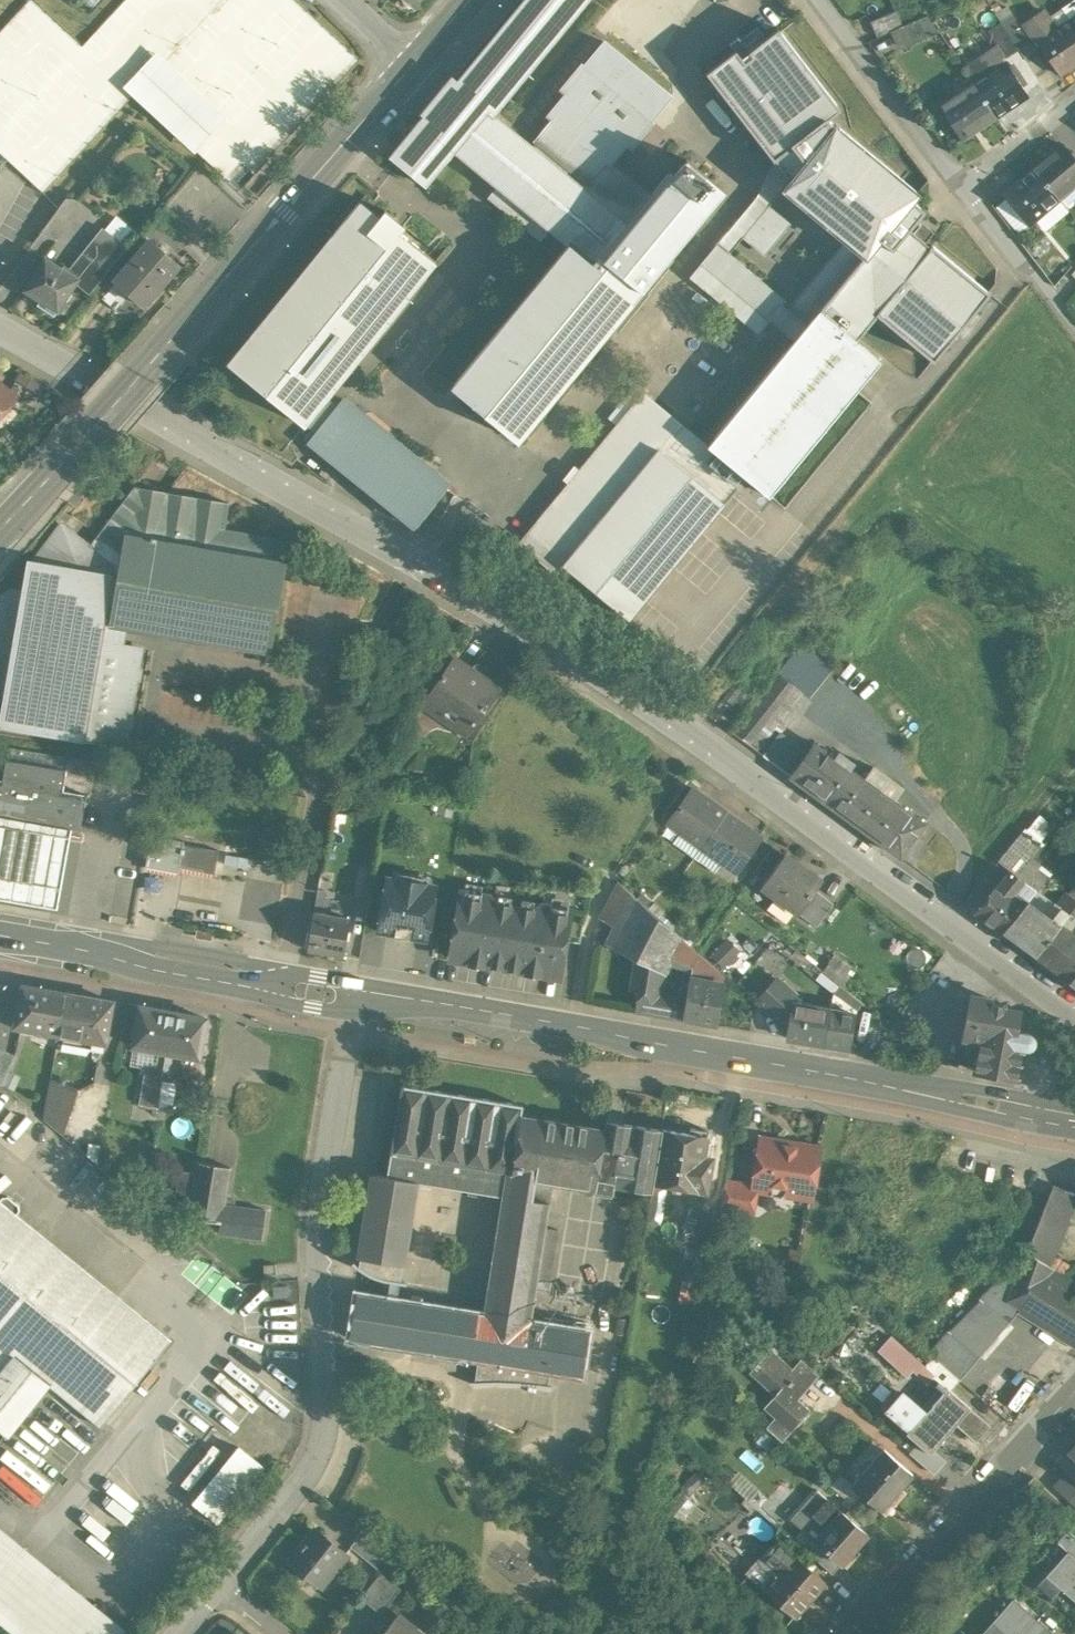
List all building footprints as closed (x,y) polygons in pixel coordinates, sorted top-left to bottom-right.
[(82,45),(34,0),(26,0),(0,28),(0,167),(6,160),(43,194),(134,96),(238,192),(360,60),(296,0),(123,0),(82,45)] [(491,115),(585,0),(525,0),(457,83),(451,79),(450,81),(451,82),(426,113),(424,112),(423,114),(425,115),(391,156),(390,155),(389,157),(425,186),(426,185),(425,184),(453,150),(500,188),(490,200),(537,238),(547,226),(568,244),(593,264),(626,225),(532,148),(491,115)] [(1007,9),(996,17),(1001,24),(1012,17),(1007,9)] [(894,12),(869,23),(876,38),(893,31),(901,28),(894,12)] [(1042,12),(1023,24),(1037,44),(1055,32),(1042,12)] [(901,28),(893,31),(900,47),(936,31),(926,17),(901,28)] [(1029,42),(1012,17),(1001,24),(1017,49),(1029,42)] [(1069,22),(1055,32),(1037,44),(1058,76),(1074,64),(1074,31),(1069,22)] [(1017,49),(1001,24),(988,33),(1004,58),(1017,49)] [(852,269),(818,310),(855,341),(876,315),(933,362),(989,293),(930,245),(929,246),(925,243),(930,236),(918,226),(913,233),(909,229),(924,211),(912,201),(918,194),(828,119),(840,110),(777,29),(747,52),(751,57),(744,62),(735,50),(705,73),(773,161),(774,160),(789,180),(781,190),(862,257),(852,269)] [(989,52),(962,70),(973,86),(1000,69),(989,52)] [(652,123),(581,65),(561,89),(566,93),(548,115),(553,119),(534,141),(536,143),(532,148),(626,225),(647,199),(626,183),(629,179),(610,163),(626,144),(631,148),(652,123)] [(1000,69),(973,86),(994,118),(1026,96),(1005,65),(1000,69)] [(973,86),(941,108),(961,139),(994,118),(973,86)] [(1033,171),(1057,200),(1074,185),(1074,161),(1062,146),(1033,171)] [(685,162),(674,176),(668,171),(667,172),(668,174),(647,199),(626,225),(593,264),(568,244),(566,246),(567,246),(454,384),(453,384),(451,387),(517,441),(642,289),(641,288),(658,267),(659,268),(660,266),(658,265),(720,191),(721,192),(723,190),(686,159),(684,161),(685,162)] [(1033,171),(1003,196),(1027,225),(1057,200),(1033,171)] [(404,226),(384,210),(379,217),(360,201),(332,236),(407,297),(435,262),(399,233),(404,226)] [(765,205),(741,234),(763,253),(787,224),(765,205)] [(127,248),(102,228),(82,253),(107,273),(127,248)] [(332,239),(230,363),(229,362),(228,364),(303,426),(304,425),(324,400),(407,297),(332,236),(330,238),(332,239)] [(149,240),(132,260),(133,261),(114,282),(115,283),(116,283),(120,278),(131,288),(127,293),(128,294),(142,306),(178,265),(149,240)] [(698,261),(768,319),(780,304),(786,297),(715,242),(698,261)] [(107,273),(82,253),(66,272),(77,279),(75,283),(88,295),(107,273)] [(834,255),(788,310),(806,325),(818,310),(852,269),(834,255)] [(66,272),(44,259),(24,291),(40,301),(37,305),(53,315),(56,311),(57,311),(75,283),(77,279),(66,272)] [(131,288),(120,278),(116,283),(127,293),(131,288)] [(115,283),(101,299),(114,309),(128,294),(127,293),(116,283),(115,283)] [(788,310),(780,304),(768,319),(793,340),(806,325),(788,310)] [(793,340),(713,438),(707,446),(742,475),(768,497),(774,489),(879,361),(855,341),(818,310),(806,325),(793,340)] [(15,400),(0,387),(0,419),(15,400)] [(643,393),(518,544),(537,560),(555,575),(563,566),(562,565),(658,449),(659,450),(680,424),(643,393)] [(324,400),(304,425),(316,434),(336,409),(324,400)] [(316,434),(308,443),(414,528),(448,485),(343,400),(336,409),(316,434)] [(707,446),(680,424),(659,450),(723,503),(742,475),(707,446)] [(658,449),(562,565),(563,566),(607,602),(627,619),(628,619),(723,504),(723,503),(659,450),(658,449)] [(228,504),(134,487),(97,536),(99,537),(121,554),(125,535),(284,562),(288,541),(225,531),(226,523),(224,523),(228,504)] [(90,548),(61,526),(40,554),(38,564),(111,577),(83,737),(84,738),(83,740),(124,747),(140,650),(118,646),(121,628),(109,626),(121,554),(99,537),(90,548)] [(284,562),(125,535),(121,554),(109,626),(121,628),(269,654),(285,563),(284,562)] [(537,560),(518,544),(510,555),(529,570),(537,560)] [(38,564),(29,563),(24,593),(6,696),(0,726),(83,740),(84,738),(83,737),(111,577),(38,564)] [(11,591),(0,598),(0,695),(6,696),(24,593),(11,591)] [(607,602),(599,613),(619,630),(627,619),(607,602)] [(801,645),(731,734),(762,757),(781,734),(782,735),(832,668),(801,645)] [(466,677),(449,665),(422,706),(467,737),(498,690),(470,671),(466,677)] [(782,735),(781,734),(762,757),(790,778),(807,754),(782,735)] [(834,760),(814,745),(807,754),(790,778),(825,803),(849,770),(853,765),(838,754),(834,760)] [(66,771),(6,760),(3,782),(62,792),(66,771)] [(903,789),(873,768),(864,781),(879,792),(893,802),(903,789)] [(864,781),(849,770),(825,803),(856,825),(879,792),(864,781)] [(0,781),(0,822),(70,834),(79,835),(86,796),(62,792),(3,782),(0,781)] [(725,814),(692,790),(668,824),(701,847),(725,814)] [(893,802),(879,792),(856,825),(901,858),(915,838),(924,825),(893,802)] [(760,838),(725,814),(701,847),(736,872),(760,838)] [(0,822),(0,898),(56,908),(70,834),(0,822)] [(217,852),(182,845),(183,842),(150,836),(144,867),(177,873),(178,868),(213,874),(217,852)] [(915,838),(901,858),(914,868),(929,848),(915,838)] [(286,855),(225,846),(224,859),(236,861),(235,869),(255,872),(257,861),(284,865),(286,855)] [(823,883),(785,856),(763,889),(800,915),(816,893),(823,883)] [(1051,874),(1032,860),(1024,871),(1042,885),(1051,874)] [(1042,885),(1024,871),(1018,878),(1024,883),(1009,901),(1022,910),(1028,902),(1042,885)] [(1011,873),(977,914),(1003,933),(1022,910),(1009,901),(1024,883),(1018,878),(1011,873)] [(435,886),(386,878),(377,931),(395,933),(395,936),(408,938),(408,936),(426,939),(435,886)] [(635,899),(618,884),(615,887),(599,920),(618,930),(635,899)] [(324,891),(317,889),(313,913),(320,914),(324,891)] [(493,901),(489,896),(461,891),(450,958),(470,962),(469,964),(482,966),(482,964),(526,971),(526,973),(538,976),(539,973),(559,977),(565,942),(569,916),(570,909),(542,904),(536,908),(536,910),(493,903),(493,901)] [(816,893),(800,915),(818,928),(833,905),(816,893)] [(1068,894),(1058,908),(1061,910),(1053,920),(1060,926),(1074,908),(1074,899),(1068,894)] [(677,935),(635,899),(618,930),(609,946),(636,960),(631,991),(638,992),(638,991),(657,995),(661,973),(660,972),(668,956),(669,957),(677,935)] [(1022,910),(1003,933),(1036,956),(1060,926),(1053,920),(1028,902),(1022,910)] [(1060,926),(1068,932),(1074,923),(1074,908),(1060,926)] [(320,914),(313,913),(307,949),(343,956),(350,919),(320,914)] [(584,918),(569,916),(565,942),(579,944),(580,943),(584,918)] [(1060,926),(1036,956),(1072,981),(1074,977),(1074,936),(1068,932),(1060,926)] [(724,976),(677,935),(669,957),(691,968),(689,979),(723,985),(724,976)] [(777,980),(770,974),(765,979),(772,985),(777,980)] [(723,985),(689,979),(685,1000),(682,1020),(715,1026),(723,985)] [(807,1006),(777,980),(772,985),(757,1002),(801,1041),(807,1006)] [(65,993),(21,985),(13,1028),(57,1036),(65,993)] [(657,995),(638,991),(638,992),(634,1011),(682,1020),(685,1000),(657,995)] [(113,1002),(70,994),(62,1037),(105,1045),(113,1002)] [(1006,1006),(991,1004),(992,1000),(972,997),(967,1023),(975,1024),(973,1039),(982,1040),(977,1072),(1017,1079),(1022,1048),(1024,1049),(1027,1049),(1030,1047),(1031,1045),(1032,1042),(1032,1039),(1031,1036),(1028,1034),(1015,1032),(1019,1012),(1005,1010),(1006,1006)] [(830,1010),(807,1006),(801,1041),(824,1045),(830,1010)] [(205,1019),(139,1007),(132,1047),(158,1052),(171,1054),(198,1059),(205,1019)] [(855,1014),(830,1010),(824,1045),(849,1049),(855,1014)] [(158,1052),(132,1047),(128,1073),(144,1076),(150,1077),(152,1064),(156,1065),(158,1052)] [(0,1050),(0,1085),(1,1086),(14,1056),(0,1050)] [(171,1054),(158,1052),(156,1065),(152,1064),(150,1077),(166,1080),(171,1081),(173,1068),(169,1067),(171,1054)] [(150,1077),(144,1076),(138,1109),(160,1113),(166,1080),(150,1077)] [(78,1091),(49,1081),(42,1119),(63,1136),(78,1091)] [(521,1105),(400,1086),(385,1178),(385,1179),(416,1184),(501,1197),(502,1197),(505,1174),(510,1175),(520,1117),(521,1105)] [(561,1122),(541,1119),(541,1120),(520,1117),(510,1175),(505,1174),(502,1197),(501,1197),(482,1316),(530,1323),(537,1278),(550,1280),(558,1231),(544,1229),(552,1182),(594,1189),(593,1191),(612,1194),(613,1186),(651,1192),(653,1184),(661,1130),(604,1121),(603,1130),(561,1123),(561,1122)] [(689,1135),(661,1130),(653,1184),(705,1193),(711,1159),(703,1158),(707,1132),(690,1129),(689,1135)] [(819,1150),(760,1141),(757,1160),(753,1163),(752,1169),(755,1173),(752,1188),(752,1190),(754,1190),(769,1192),(769,1193),(772,1197),(781,1199),(784,1196),(784,1195),(809,1199),(812,1180),(814,1180),(819,1150)] [(105,1146),(76,1145),(101,1167),(105,1146)] [(230,1168),(197,1163),(195,1175),(190,1203),(187,1219),(202,1222),(202,1224),(206,1224),(206,1222),(219,1225),(217,1234),(260,1241),(265,1212),(232,1206),(233,1201),(225,1199),(230,1168)] [(190,1203),(195,1175),(177,1172),(172,1200),(190,1203)] [(416,1184),(385,1179),(385,1178),(370,1176),(356,1259),(359,1260),(357,1268),(354,1265),(353,1267),(360,1272),(366,1276),(371,1278),(377,1281),(388,1283),(385,1300),(395,1302),(397,1284),(402,1285),(402,1283),(398,1282),(401,1267),(402,1267),(416,1184)] [(752,1188),(725,1184),(717,1213),(750,1218),(754,1190),(752,1190),(752,1188)] [(1052,1186),(1026,1253),(1048,1267),(1071,1204),(1074,1206),(1074,1195),(1052,1186)] [(0,1205),(0,1375),(13,1359),(47,1387),(118,1301),(0,1205)] [(719,1216),(693,1209),(685,1240),(710,1247),(719,1216)] [(1026,1253),(1018,1274),(1007,1301),(1021,1310),(1020,1310),(1074,1345),(1074,1284),(1053,1270),(1048,1267),(1026,1253)] [(1061,1255),(1053,1270),(1074,1284),(1074,1264),(1061,1255)] [(274,1266),(262,1267),(263,1282),(275,1282),(274,1266)] [(1011,1270),(949,1333),(929,1355),(936,1361),(959,1382),(1020,1310),(1021,1310),(1007,1301),(1018,1274),(1011,1270)] [(385,1300),(355,1295),(348,1340),(477,1361),(549,1372),(581,1377),(588,1333),(530,1323),(482,1316),(395,1302),(385,1300)] [(118,1301),(47,1387),(99,1429),(156,1359),(152,1329),(118,1301)] [(792,1370),(769,1350),(748,1375),(773,1398),(763,1409),(774,1419),(791,1434),(810,1412),(799,1402),(811,1387),(792,1370)] [(6,1438),(47,1387),(13,1359),(0,1375),(0,1433),(6,1438)] [(819,1377),(801,1360),(792,1370),(811,1387),(819,1377)] [(549,1372),(477,1361),(474,1384),(471,1384),(471,1386),(481,1384),(492,1383),(503,1384),(511,1386),(522,1385),(535,1386),(549,1390),(549,1388),(547,1387),(549,1372)] [(959,1382),(936,1361),(926,1373),(935,1382),(941,1386),(942,1385),(951,1393),(959,1382)] [(920,1410),(903,1394),(887,1413),(905,1429),(902,1432),(930,1457),(957,1427),(975,1443),(990,1427),(951,1393),(942,1385),(941,1386),(935,1382),(934,1383),(939,1388),(920,1410)] [(791,1434),(774,1419),(765,1429),(782,1444),(791,1434)] [(1059,1463),(1069,1473),(1074,1478),(1074,1446),(1059,1463)] [(237,1449),(192,1504),(218,1525),(263,1469),(237,1449)] [(884,1451),(853,1488),(886,1516),(906,1493),(901,1490),(913,1476),(884,1451)] [(1069,1473),(1054,1489),(1074,1508),(1074,1478),(1069,1473)] [(1033,1479),(1023,1490),(1032,1499),(1043,1488),(1033,1479)] [(817,1491),(790,1521),(802,1532),(810,1539),(811,1538),(815,1542),(824,1532),(811,1520),(828,1501),(817,1491)] [(868,1536),(828,1501),(811,1520),(824,1532),(815,1542),(841,1565),(842,1566),(843,1565),(847,1568),(860,1554),(856,1550),(868,1536)] [(346,1555),(315,1530),(290,1561),(321,1586),(346,1555)] [(0,1531),(0,1624),(12,1633),(126,1633),(0,1531)] [(802,1532),(794,1542),(801,1548),(810,1539),(802,1532)] [(392,1558),(361,1533),(350,1547),(381,1572),(392,1558)] [(1074,1560),(1074,1544),(1063,1534),(1052,1546),(1063,1556),(1066,1552),(1074,1560)] [(815,1542),(811,1538),(810,1539),(801,1548),(832,1576),(838,1569),(841,1565),(815,1542)] [(796,1558),(778,1543),(763,1560),(780,1575),(765,1592),(795,1619),(826,1583),(796,1558)] [(1066,1552),(1063,1556),(1046,1576),(1074,1602),(1074,1560),(1066,1552)] [(379,1574),(360,1598),(379,1614),(399,1590),(379,1574)] [(983,1633),(1051,1633),(1012,1600),(983,1633)] [(396,1616),(382,1633),(418,1633),(396,1616)]
